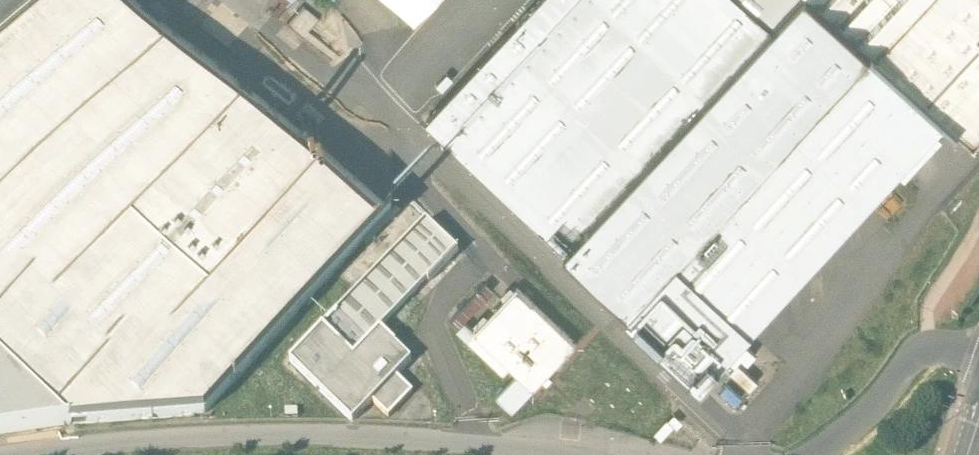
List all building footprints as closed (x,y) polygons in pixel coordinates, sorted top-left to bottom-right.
[(69,423),(204,412),(257,355),(274,337),(392,211),(165,0),(0,0),(0,359),(69,423)] [(426,122),(703,382),(742,339),(946,122),(975,148),(978,144),(978,0),(540,0),(426,122)] [(426,220),(323,328),(354,357),(379,330),(417,290),(457,249),(426,220)] [(487,282),(450,321),(469,339),(468,339),(504,374),(511,367),(519,374),(497,396),(512,410),(576,344),(517,288),(476,331),(465,321),(495,290),(487,282)] [(354,357),(323,328),(290,362),(319,389),(352,421),(373,401),(396,377),(412,360),(379,330),(354,357)] [(742,339),(703,382),(732,409),(760,380),(746,368),(759,354),(742,339)] [(64,423),(69,423),(0,359),(0,433),(64,423)] [(614,373),(625,382),(628,377),(618,369),(614,373)] [(413,392),(396,377),(373,401),(388,417),(413,392)] [(606,383),(588,402),(592,406),(610,386),(606,383)] [(628,387),(609,407),(613,410),(632,391),(628,387)] [(640,401),(630,411),(634,415),(644,405),(640,401)] [(687,439),(670,426),(664,434),(680,447),(687,439)]
